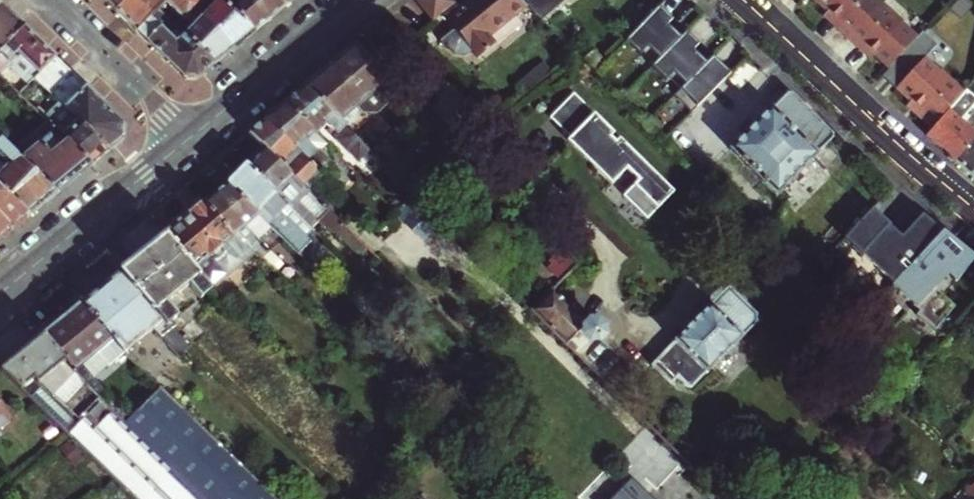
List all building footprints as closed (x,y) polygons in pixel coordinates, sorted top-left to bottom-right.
[(155,3),(157,0),(115,0),(112,3),(134,24),(147,10),(155,3)] [(189,0),(167,0),(181,13),(191,14),(195,17),(181,28),(211,56),(231,40),(189,0)] [(226,0),(217,0),(211,5),(209,0),(189,0),(231,40),(251,24),(226,0)] [(280,0),(226,0),(251,24),(280,0)] [(419,1),(437,23),(446,16),(458,30),(444,41),(449,48),(463,54),(475,51),(483,61),(500,46),(493,38),(530,7),(523,0),(477,0),(463,11),(454,0),(421,0),(419,1)] [(530,7),(545,22),(569,0),(523,0),(530,7)] [(848,39),(884,0),(817,0),(831,13),(842,22),(836,28),(848,39)] [(916,33),(905,23),(907,21),(884,0),(848,39),(861,51),(865,46),(877,57),(887,66),(916,33)] [(211,56),(181,28),(180,27),(155,3),(147,10),(134,24),(181,70),(195,69),(211,56)] [(9,12),(0,4),(0,21),(9,12)] [(660,7),(627,42),(642,55),(644,53),(656,64),(682,38),(669,25),(674,20),(660,7)] [(25,27),(9,12),(0,21),(0,53),(25,27)] [(842,22),(831,13),(826,19),(836,28),(842,22)] [(8,85),(11,82),(4,75),(10,69),(28,87),(34,80),(56,58),(25,27),(0,53),(0,78),(8,85)] [(656,64),(654,67),(668,81),(671,78),(683,89),(699,72),(708,63),(694,51),(700,44),(687,32),(682,38),(656,64)] [(919,36),(916,33),(887,66),(890,68),(919,36)] [(872,62),(877,57),(865,46),(861,51),(872,62)] [(362,48),(311,90),(348,126),(368,107),(374,114),(390,99),(383,92),(395,80),(362,48)] [(708,63),(699,72),(707,79),(721,64),(714,57),(708,63)] [(34,80),(64,110),(108,152),(123,140),(124,124),(72,73),(56,58),(34,80)] [(924,112),(919,118),(932,129),(965,90),(942,69),(940,72),(925,58),(898,89),(924,112)] [(693,114),(731,73),(721,64),(707,79),(699,72),(683,89),(675,97),(693,114)] [(311,90),(290,107),(321,138),(334,124),(347,140),(370,161),(379,170),(386,163),(348,126),(311,90)] [(973,108),(973,95),(968,90),(928,137),(956,160),(973,139),(973,131),(963,121),(973,108)] [(430,114),(406,91),(400,97),(415,113),(407,120),(415,129),(430,114)] [(833,136),(790,95),(732,154),(775,196),(833,136)] [(630,171),(641,182),(625,199),(649,222),(676,194),(621,141),(618,145),(613,139),(616,136),(576,96),(552,121),(598,165),(595,168),(614,187),(630,171)] [(35,111),(45,121),(91,166),(108,152),(64,110),(58,117),(43,103),(35,111)] [(321,138),(290,107),(271,122),(326,177),(337,187),(347,178),(326,156),(319,157),(310,148),(321,138)] [(14,153),(57,194),(91,166),(45,121),(14,153)] [(255,136),(271,151),(312,191),(326,177),(271,122),(255,136)] [(29,216),(57,194),(14,153),(0,139),(0,188),(29,216)] [(956,160),(973,175),(973,139),(956,160)] [(312,191),(271,151),(252,169),(298,215),(306,207),(326,227),(330,223),(337,216),(312,191)] [(233,187),(264,217),(279,232),(297,250),(315,232),(298,215),(252,169),(233,187)] [(233,187),(208,208),(238,242),(242,238),(255,251),(286,282),(293,275),(265,246),(250,231),(264,217),(233,187)] [(29,216),(0,188),(0,240),(29,216)] [(427,204),(420,196),(402,214),(410,221),(427,204)] [(186,226),(169,240),(212,290),(227,277),(219,268),(228,261),(223,255),(232,248),(244,261),(255,251),(242,238),(238,242),(208,208),(204,203),(182,221),(186,226)] [(427,204),(410,221),(428,239),(446,222),(427,204)] [(838,241),(887,288),(889,285),(920,311),(917,315),(936,331),(956,307),(936,290),(967,253),(920,215),(901,238),(867,211),(838,241)] [(250,231),(265,246),(279,232),(264,217),(250,231)] [(169,240),(126,275),(170,328),(175,333),(183,327),(176,314),(170,307),(193,288),(198,294),(203,301),(210,295),(214,301),(218,298),(212,290),(169,240)] [(126,275),(87,307),(118,342),(128,353),(133,359),(162,336),(187,365),(198,355),(195,353),(181,339),(175,333),(170,328),(126,275)] [(737,288),(730,284),(720,293),(723,301),(662,362),(681,381),(686,376),(692,381),(697,381),(762,317),(761,308),(739,285),(737,288)] [(176,314),(198,294),(193,288),(170,307),(176,314)] [(573,347),(588,332),(588,339),(593,345),(601,346),(607,340),(607,333),(602,328),(593,327),(558,292),(538,312),(573,347)] [(231,310),(222,303),(212,311),(220,320),(231,310)] [(99,383),(96,379),(86,367),(118,342),(87,307),(72,319),(67,313),(43,334),(47,339),(106,404),(117,395),(108,384),(99,383)] [(194,326),(181,339),(195,353),(208,340),(194,326)] [(67,432),(114,475),(139,498),(273,498),(166,391),(142,412),(126,426),(106,404),(47,339),(5,374),(67,432)] [(86,367),(96,379),(128,353),(118,342),(86,367)] [(122,391),(117,395),(106,404),(126,426),(142,412),(122,391)] [(16,415),(0,396),(0,428),(16,415)] [(871,417),(855,434),(866,445),(883,428),(871,417)] [(637,476),(627,487),(629,489),(620,498),(660,498),(637,476)]
